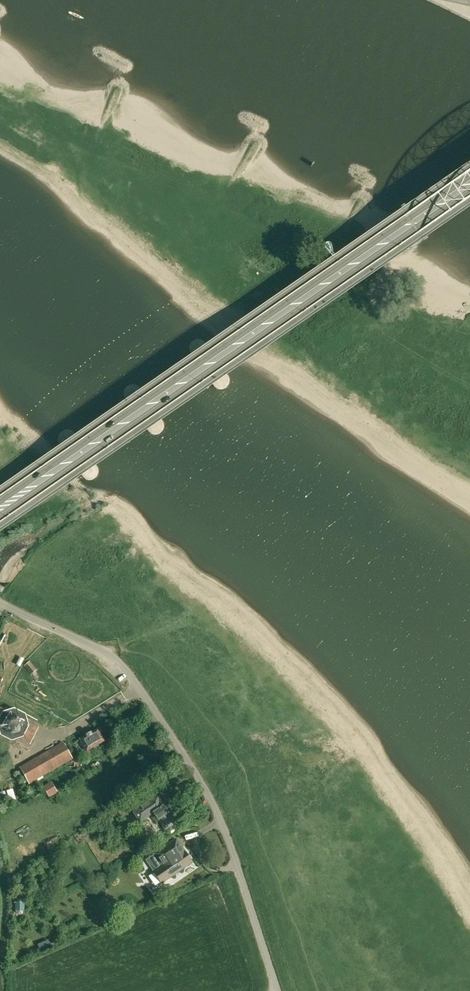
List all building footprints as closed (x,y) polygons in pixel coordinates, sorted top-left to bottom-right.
[(355,282),(337,255),(336,255),(335,254),(334,254),(333,255),(332,255),(332,256),(332,257),(332,258),(350,285),(351,285),(352,286),(353,285),(354,285),(355,284),(355,283),(355,282)] [(290,327),(271,300),(271,299),(270,299),(269,299),(268,300),(267,300),(267,301),(267,302),(267,303),(285,330),(286,330),(287,331),(288,330),(289,330),(289,329),(290,328),(290,327)] [(223,373),(205,346),(204,345),(203,345),(202,345),(201,346),(200,347),(200,348),(200,349),(219,376),(220,376),(221,377),(222,376),(223,375),(224,374),(223,373)] [(158,418),(140,392),(139,391),(138,391),(137,391),(136,391),(135,392),(135,393),(135,394),(135,395),(153,422),(154,422),(155,422),(156,422),(157,422),(158,421),(158,420),(158,419),(158,418)] [(92,464),(74,437),(73,437),(72,436),(71,436),(70,437),(70,438),(69,438),(69,439),(69,440),(88,467),(89,468),(90,468),(91,467),(92,467),(92,466),(93,465),(92,464)] [(26,509),(8,483),(7,482),(6,482),(5,482),(4,482),(3,483),(3,484),(3,485),(3,486),(21,512),(22,513),(23,513),(24,513),(25,513),(26,512),(26,511),(26,510),(26,509)] [(37,670),(30,661),(24,666),(31,675),(37,670)] [(0,708),(0,728),(30,744),(38,728),(0,708)] [(80,739),(87,751),(105,741),(97,729),(80,739)] [(63,742),(32,760),(19,767),(29,784),(73,759),(63,742)] [(51,794),(60,790),(57,782),(47,786),(51,794)] [(15,785),(9,787),(12,799),(19,797),(15,785)] [(117,812),(130,803),(135,800),(131,795),(127,798),(128,799),(114,808),(117,812)] [(133,812),(137,818),(140,822),(154,813),(165,830),(169,827),(171,830),(177,826),(157,796),(133,812)] [(147,860),(162,882),(191,862),(176,840),(147,860)] [(24,916),(24,900),(15,900),(15,916),(24,916)] [(49,941),(40,945),(43,953),(52,949),(49,941)]
